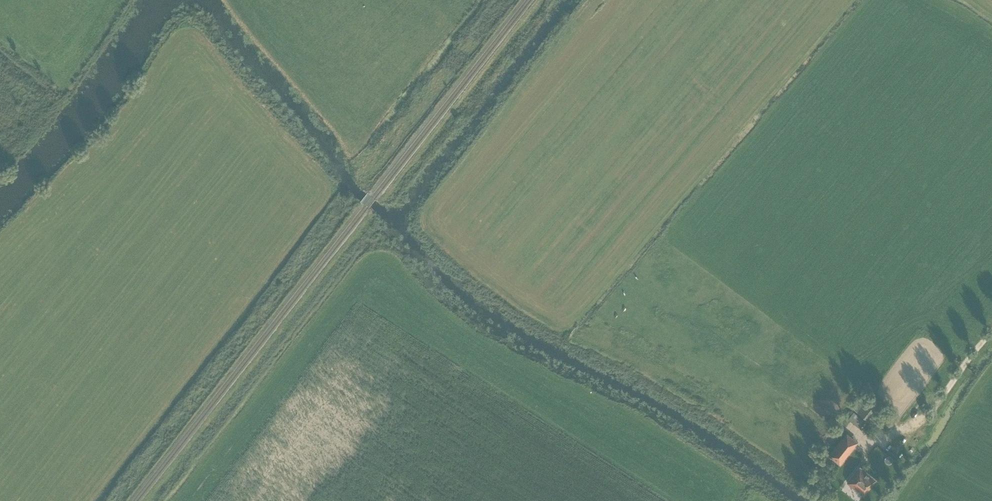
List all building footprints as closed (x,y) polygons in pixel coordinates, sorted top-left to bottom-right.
[(877,406),(867,399),(857,412),(867,419),(877,406)] [(865,421),(853,411),(848,418),(860,428),(865,421)] [(858,442),(847,433),(828,456),(840,465),(858,442)] [(860,493),(863,495),(877,479),(860,466),(847,482),(855,489),(856,488),(861,491),(860,493)]
